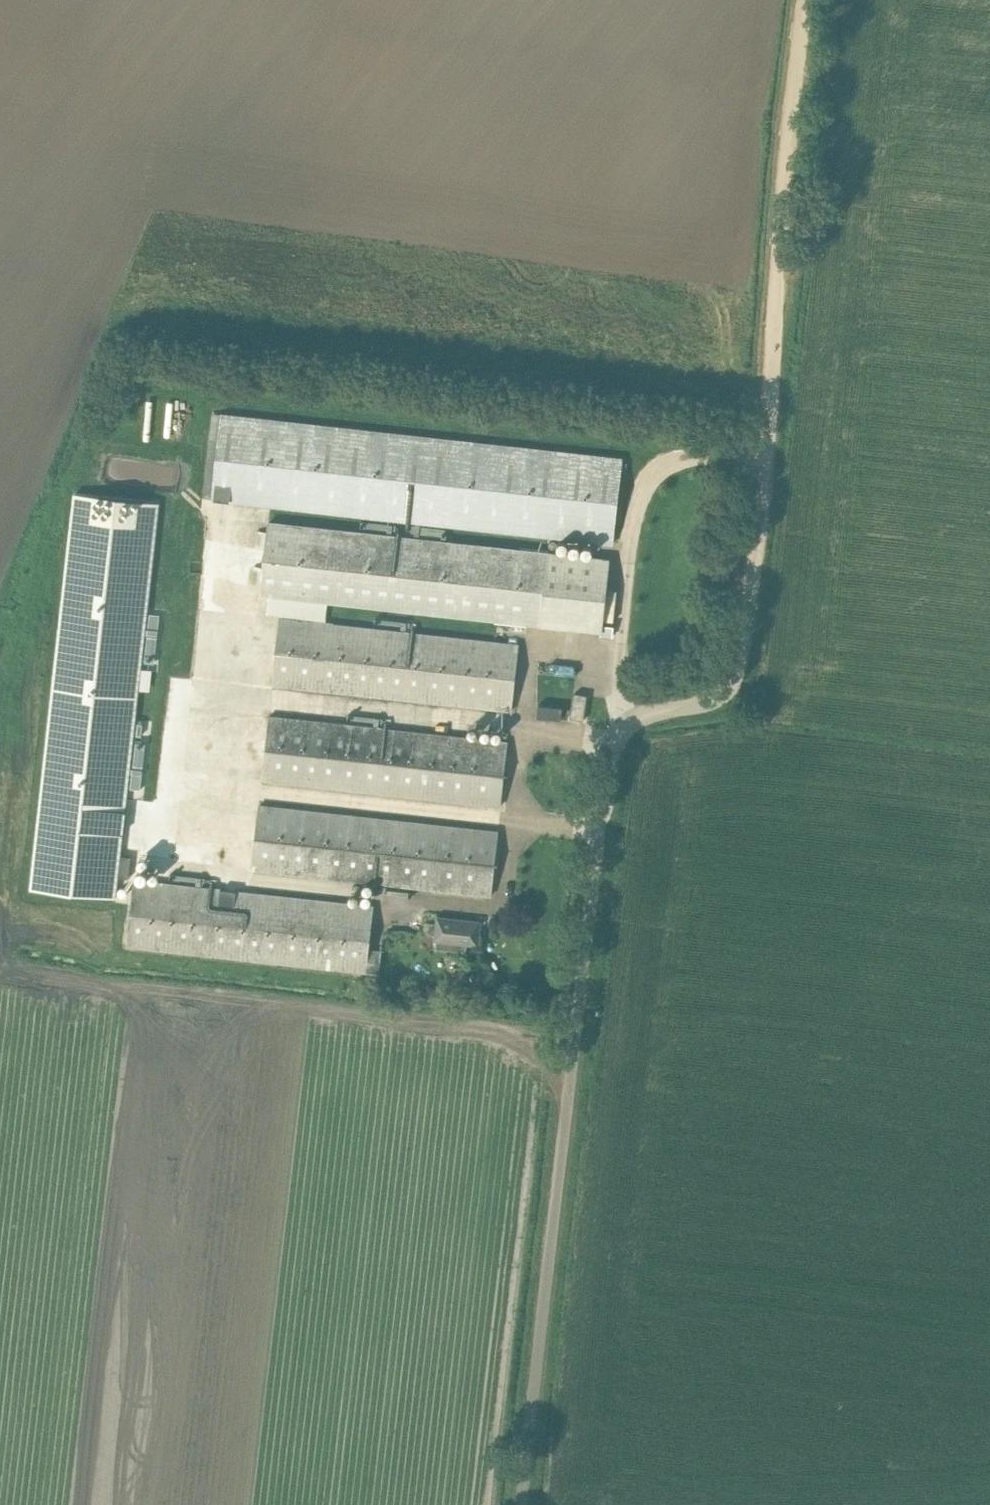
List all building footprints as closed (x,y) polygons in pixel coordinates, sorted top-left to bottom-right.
[(202,497),(212,499),(222,414),(212,413),(202,497)] [(222,414),(212,499),(260,504),(330,512),(595,541),(613,543),(623,459),(222,414)] [(32,889),(32,890),(114,899),(114,898),(113,898),(115,876),(129,878),(131,857),(123,856),(117,855),(156,502),(157,502),(158,502),(76,493),(77,493),(48,754),(34,883),(33,889),(32,889)] [(261,593),(533,623),(601,631),(600,638),(613,639),(615,626),(602,625),(609,560),(268,523),(261,593)] [(150,611),(145,658),(155,659),(161,612),(150,611)] [(273,684),(491,708),(511,710),(518,645),(280,619),(273,684)] [(583,720),(587,695),(574,693),(570,718),(583,720)] [(156,700),(155,715),(175,717),(176,701),(156,700)] [(538,706),(537,717),(561,719),(562,708),(538,706)] [(508,742),(488,740),(270,716),(263,779),(501,806),(508,742)] [(137,739),(131,785),(141,786),(147,740),(137,739)] [(253,868),(471,893),(491,895),(498,831),(260,805),(253,868)] [(128,945),(380,973),(383,951),(369,949),(373,906),(135,880),(128,945)] [(466,952),(467,943),(477,944),(480,922),(438,917),(437,924),(425,922),(424,933),(436,935),(435,939),(437,940),(436,948),(466,952)]
